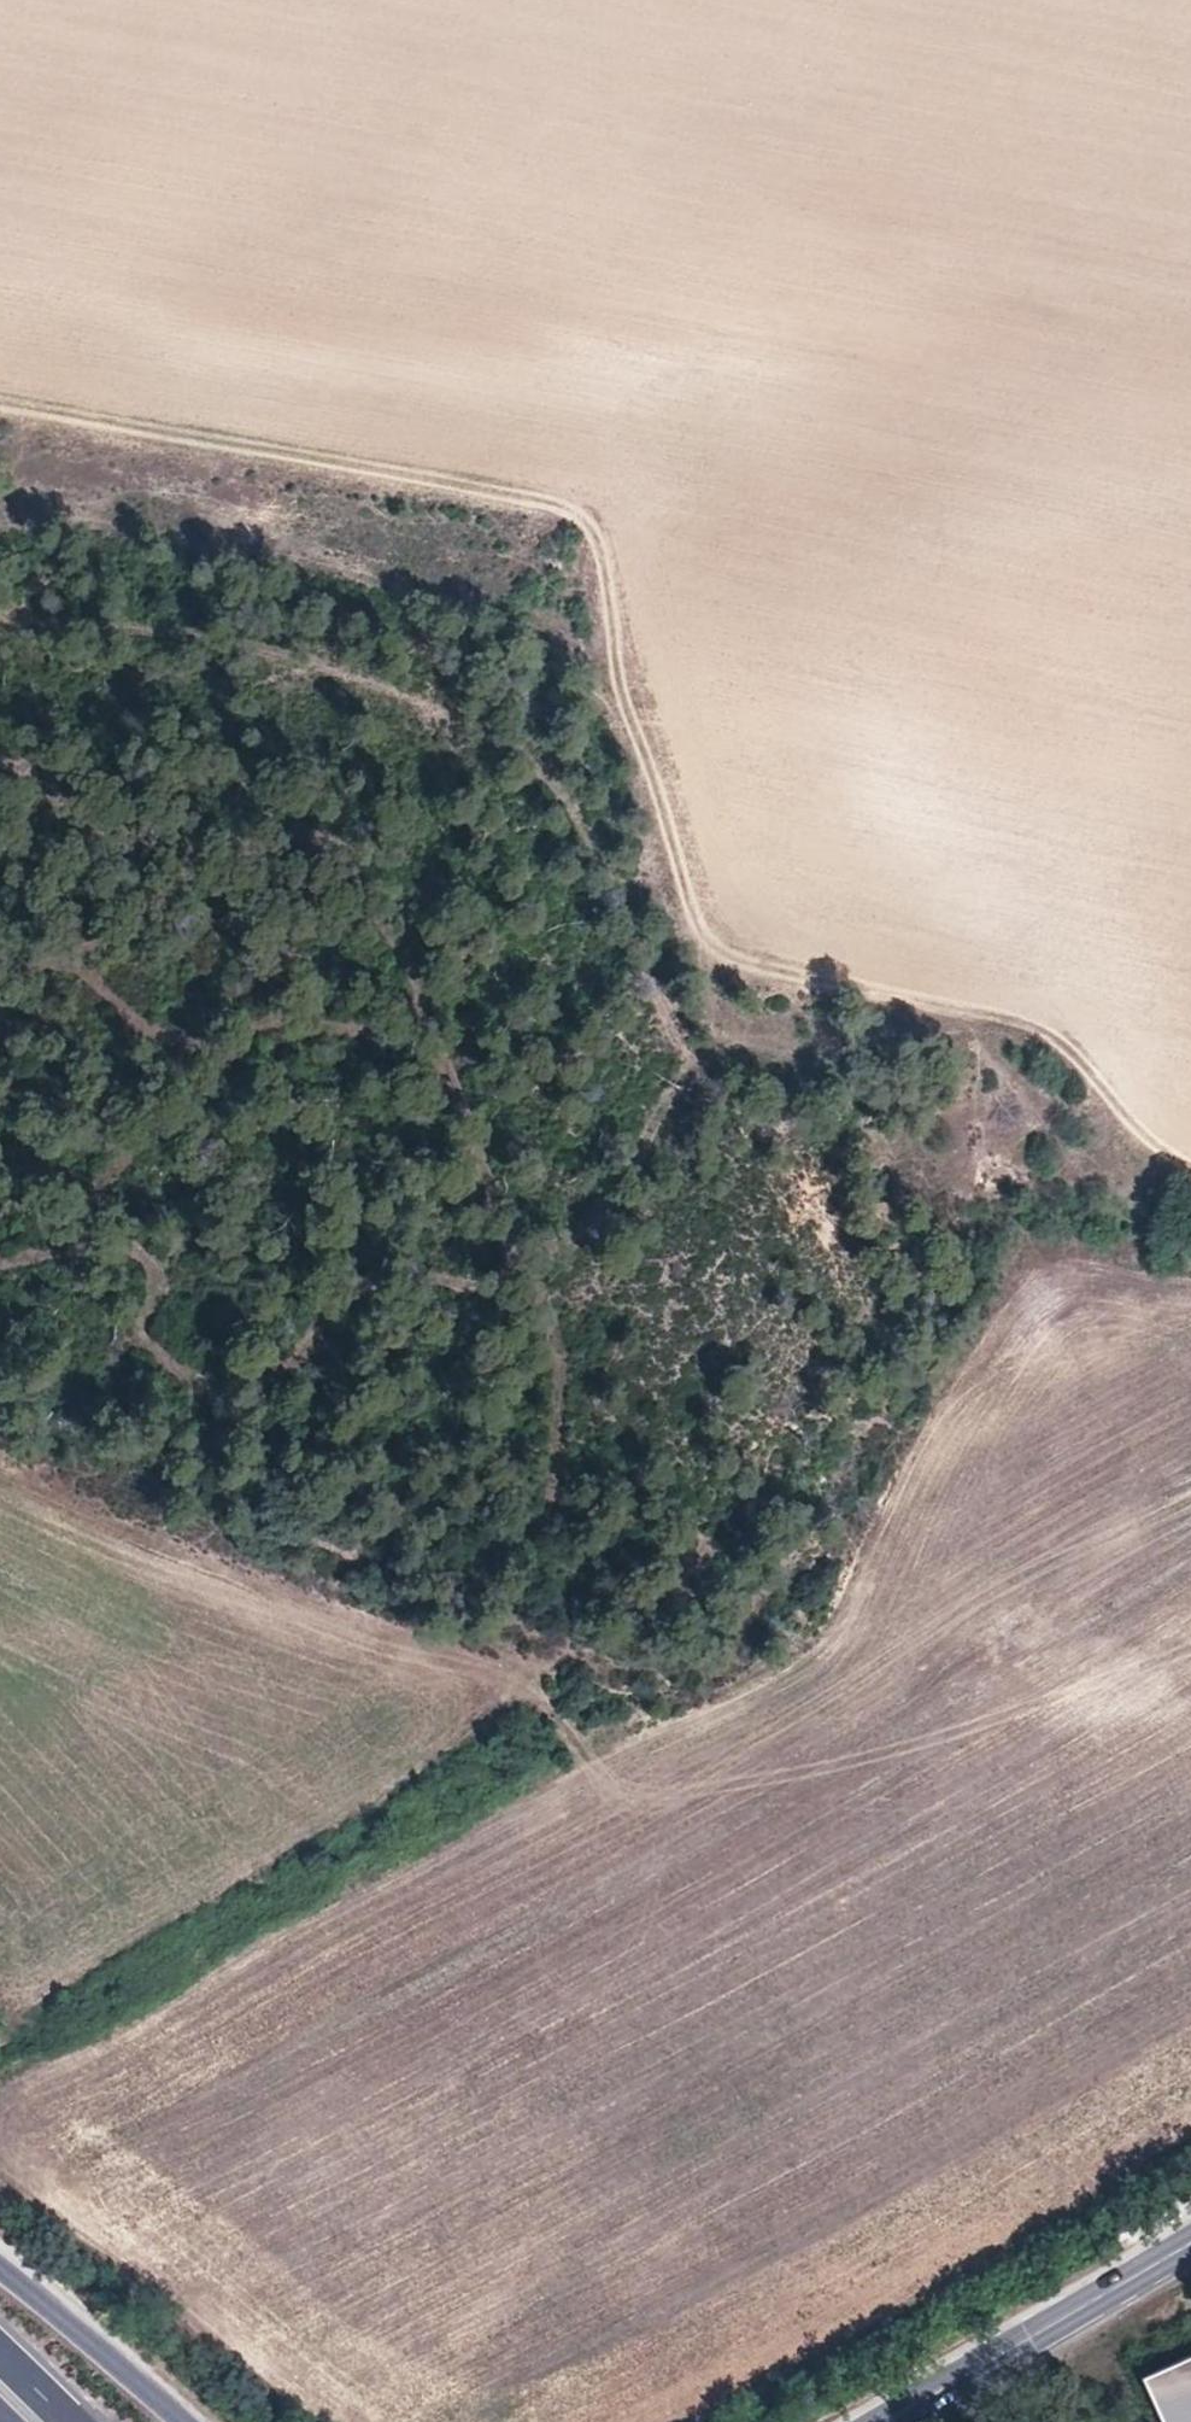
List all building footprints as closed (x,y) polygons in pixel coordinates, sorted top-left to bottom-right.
[(1147,2376),(1167,2421),(1190,2421),(1190,2356),(1147,2376)]
